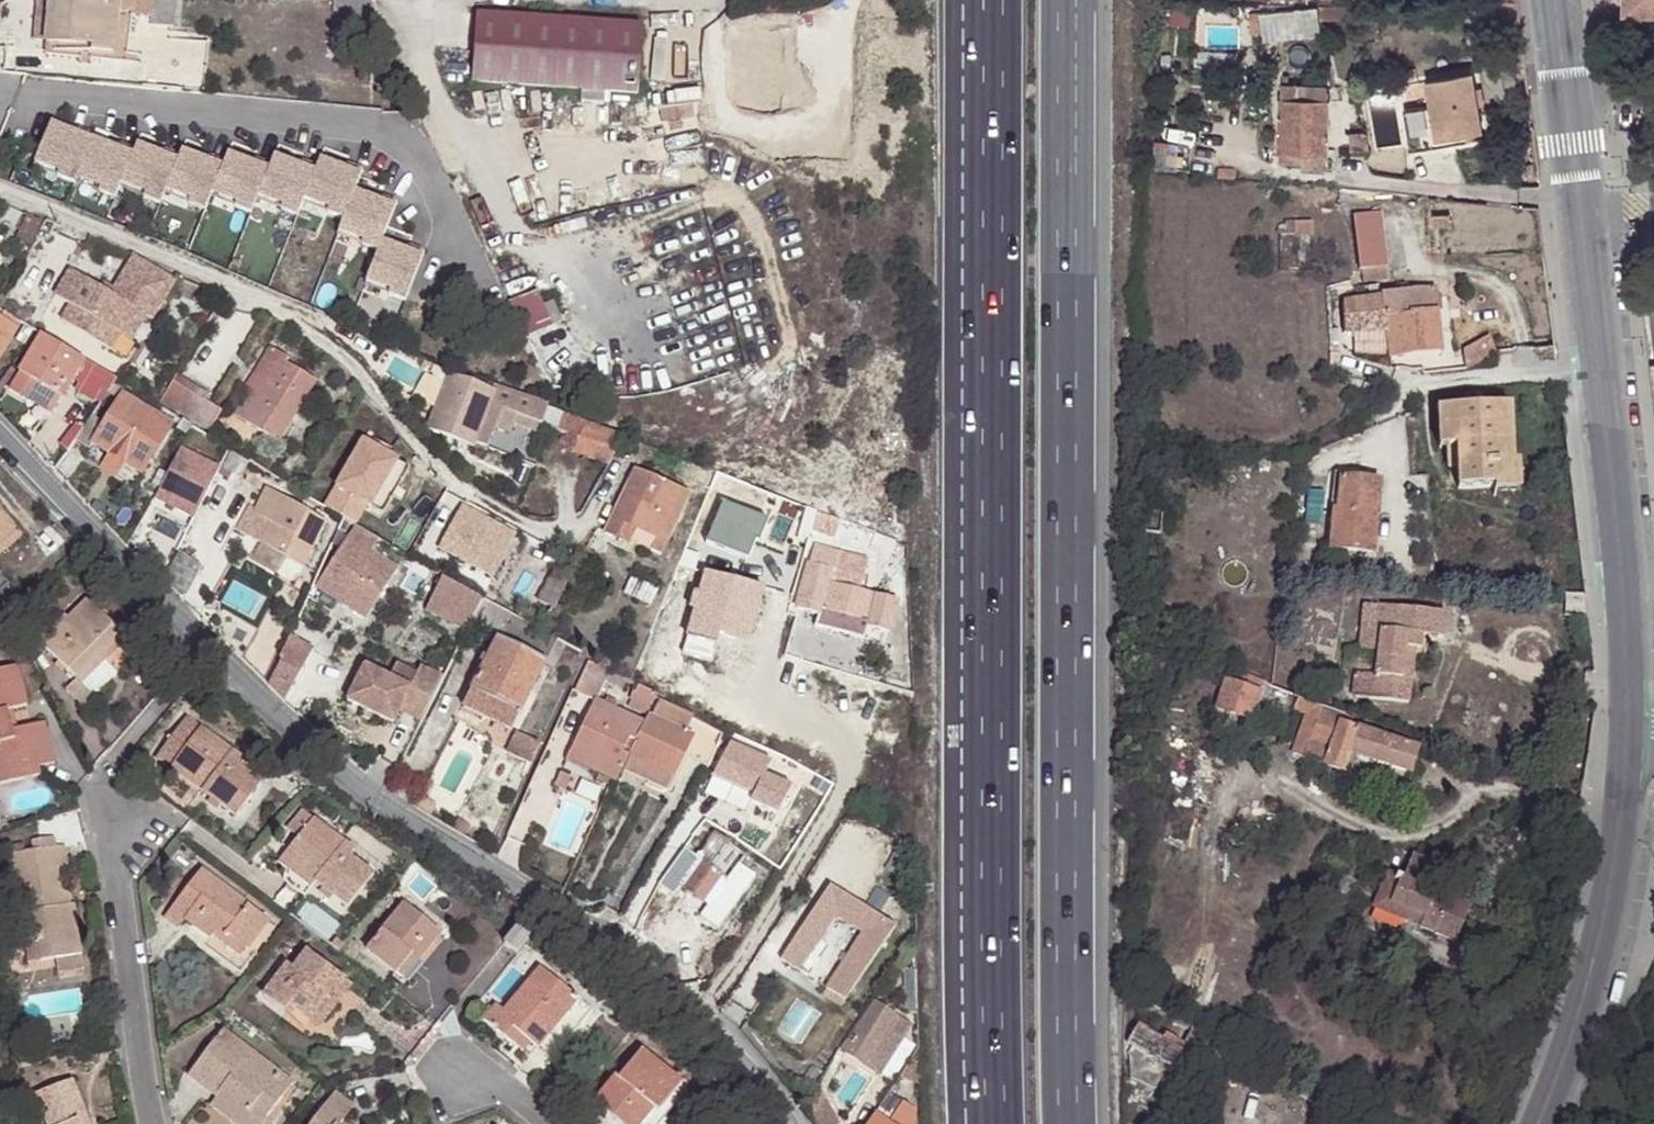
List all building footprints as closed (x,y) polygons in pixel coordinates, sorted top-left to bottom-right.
[(113,15),(148,17),(149,0),(99,0),(98,5),(114,6),(113,15)] [(1629,20),(1653,20),(1653,0),(1630,0),(1629,20)] [(88,46),(111,48),(113,15),(114,6),(98,5),(48,1),(44,42),(88,46)] [(1375,9),(1321,11),(1321,24),(1356,23),(1356,25),(1376,24),(1375,9)] [(1317,10),(1259,12),(1262,47),(1317,45),(1317,10)] [(1262,47),(1259,12),(1226,13),(1227,48),(1262,47)] [(639,26),(475,16),(470,84),(635,94),(639,26)] [(1414,69),(1403,72),(1404,80),(1416,78),(1414,69)] [(1403,111),(1409,145),(1456,137),(1483,133),(1472,73),(1426,82),(1430,106),(1403,111)] [(1282,86),(1280,151),(1304,152),(1313,152),(1313,160),(1326,161),(1328,87),(1282,86)] [(1368,134),(1350,134),(1349,153),(1368,152),(1368,134)] [(1456,137),(1409,145),(1410,152),(1457,144),(1456,137)] [(304,162),(245,143),(233,178),(274,192),(292,198),(304,162)] [(1304,152),(1280,151),(1280,160),(1303,161),(1304,152)] [(274,192),(233,178),(219,221),(260,235),(274,192)] [(366,198),(312,194),(311,210),(365,214),(366,198)] [(1379,212),(1353,216),(1361,270),(1387,267),(1379,212)] [(1312,223),(1295,223),(1294,236),(1311,236),(1312,223)] [(172,284),(133,257),(114,288),(110,295),(101,289),(70,270),(54,295),(70,305),(58,324),(99,346),(110,333),(129,308),(140,316),(145,320),(172,284)] [(114,288),(104,283),(101,289),(110,295),(114,288)] [(1435,287),(1381,294),(1381,298),(1386,333),(1389,360),(1444,352),(1435,287)] [(1386,333),(1381,298),(1343,303),(1345,334),(1386,333)] [(224,300),(218,305),(223,311),(229,307),(224,300)] [(550,300),(540,304),(549,326),(559,322),(550,300)] [(140,316),(129,308),(110,333),(120,340),(140,316)] [(12,328),(16,321),(0,310),(0,350),(12,328)] [(102,373),(37,333),(14,372),(24,379),(15,393),(47,412),(67,379),(73,383),(70,389),(86,399),(102,373)] [(1490,336),(1464,349),(1466,366),(1468,368),(1483,360),(1485,364),(1493,360),(1490,355),(1497,351),(1490,336)] [(243,389),(248,392),(254,396),(277,359),(282,362),(286,357),(269,347),(243,389)] [(254,396),(248,392),(233,416),(267,437),(280,418),(278,416),(283,409),(293,415),(314,382),(282,362),(277,359),(254,396)] [(102,373),(86,399),(89,401),(96,389),(103,392),(111,379),(102,373)] [(623,437),(556,410),(491,385),(488,390),(446,374),(425,430),(470,447),(472,443),(484,447),(492,428),(505,433),(513,414),(574,438),(569,452),(606,465),(623,437)] [(680,375),(664,378),(670,401),(685,398),(680,375)] [(207,430),(219,411),(204,402),(207,396),(175,376),(160,402),(207,430)] [(158,408),(157,407),(145,400),(139,408),(119,397),(101,426),(91,442),(139,473),(167,427),(152,417),(158,408)] [(1502,404),(1459,407),(1444,408),(1446,448),(1455,447),(1456,469),(1457,489),(1513,485),(1511,440),(1504,440),(1502,404)] [(1509,404),(1502,404),(1504,440),(1511,440),(1509,404)] [(1446,448),(1444,408),(1435,408),(1437,448),(1446,448)] [(280,418),(267,437),(276,443),(293,415),(283,409),(278,416),(280,418)] [(86,449),(91,442),(101,426),(88,416),(72,441),(86,449)] [(221,446),(215,442),(212,447),(219,451),(221,446)] [(387,456),(361,442),(324,506),(355,524),(366,505),(370,507),(396,461),(387,456)] [(1448,470),(1456,469),(1455,447),(1446,448),(1448,470)] [(247,463),(230,452),(221,465),(239,476),(247,463)] [(200,453),(192,468),(205,476),(213,461),(200,453)] [(409,468),(396,461),(370,507),(382,514),(409,468)] [(686,495),(634,470),(605,533),(627,544),(629,540),(634,529),(655,538),(650,551),(659,555),(686,495)] [(1340,488),(1333,488),(1331,510),(1334,511),(1330,549),(1372,553),(1380,483),(1341,479),(1340,488)] [(267,488),(253,514),(267,522),(258,542),(300,566),(324,521),(267,488)] [(828,531),(833,517),(817,511),(813,525),(828,531)] [(267,522),(253,514),(243,534),(258,542),(267,522)] [(13,534),(0,518),(0,544),(13,534)] [(353,528),(315,585),(365,618),(397,571),(370,553),(376,544),(353,528)] [(655,538),(634,529),(629,540),(650,551),(655,538)] [(889,557),(894,541),(874,533),(869,549),(889,557)] [(17,540),(13,534),(0,544),(0,554),(17,540)] [(795,608),(815,613),(824,581),(855,590),(863,560),(814,546),(795,608)] [(414,562),(409,571),(427,581),(432,573),(414,562)] [(697,593),(693,592),(688,610),(693,612),(681,655),(710,663),(718,637),(727,640),(725,649),(734,652),(731,668),(748,673),(757,642),(749,640),(762,588),(704,572),(697,593)] [(470,622),(482,598),(443,575),(424,609),(465,631),(470,622)] [(657,590),(630,577),(622,592),(649,606),(657,590)] [(866,628),(888,635),(898,602),(855,590),(824,581),(815,613),(817,614),(814,626),(862,640),(866,628)] [(539,631),(482,598),(470,622),(498,636),(496,640),(495,640),(469,693),(497,707),(490,723),(510,732),(544,665),(511,648),(517,636),(533,644),(539,631)] [(75,680),(65,690),(85,710),(95,700),(93,698),(80,685),(103,661),(125,639),(86,600),(41,645),(75,680)] [(1407,648),(1416,649),(1422,650),(1423,635),(1444,637),(1447,613),(1364,605),(1359,650),(1378,652),(1376,675),(1355,673),(1355,679),(1358,680),(1357,694),(1359,696),(1362,698),(1411,703),(1413,678),(1404,677),(1407,648)] [(556,641),(539,631),(533,644),(517,636),(511,648),(544,665),(556,641)] [(305,646),(286,637),(264,684),(272,692),(280,699),(305,646)] [(1413,678),(1416,649),(1407,648),(1404,677),(1413,678)] [(623,676),(588,658),(573,691),(592,700),(570,748),(602,763),(598,772),(612,779),(615,780),(622,767),(628,753),(643,722),(597,700),(606,682),(621,688),(627,678),(623,676)] [(117,674),(103,661),(80,685),(93,698),(117,674)] [(395,665),(388,679),(408,690),(416,675),(395,665)] [(36,775),(35,767),(53,762),(43,723),(11,731),(5,710),(25,705),(15,666),(0,670),(0,785),(36,775)] [(419,723),(441,679),(419,668),(416,675),(408,690),(388,679),(363,667),(346,701),(392,724),(398,712),(419,723)] [(1264,683),(1230,671),(1216,709),(1249,722),(1264,683)] [(461,708),(490,723),(497,707),(469,693),(461,708)] [(651,698),(640,693),(632,708),(643,714),(651,698)] [(1324,706),(1301,697),(1296,709),(1306,713),(1292,754),(1306,759),(1324,706)] [(1324,706),(1306,759),(1324,765),(1344,772),(1346,773),(1361,729),(1341,722),(1344,713),(1324,706)] [(671,727),(656,720),(637,758),(653,766),(646,779),(665,788),(681,756),(709,769),(723,742),(699,728),(700,726),(696,725),(697,723),(679,714),(671,727)] [(656,720),(646,715),(643,722),(628,753),(637,758),(656,720)] [(235,768),(240,760),(185,719),(154,757),(170,769),(175,762),(206,786),(201,792),(235,818),(259,786),(239,771),(235,768)] [(1420,749),(1361,729),(1346,773),(1405,793),(1420,749)] [(769,768),(731,746),(711,778),(750,800),(751,798),(769,768)] [(602,763),(570,748),(565,760),(590,772),(592,770),(598,772),(602,763)] [(637,758),(628,753),(622,767),(630,771),(637,758)] [(637,758),(630,771),(646,779),(653,766),(637,758)] [(245,764),(240,760),(235,768),(239,771),(245,764)] [(175,762),(170,769),(201,792),(206,786),(175,762)] [(1344,772),(1324,765),(1320,776),(1339,782),(1344,772)] [(780,779),(769,768),(751,798),(763,807),(780,779)] [(311,821),(278,861),(289,870),(311,887),(314,883),(346,908),(372,876),(348,857),(352,851),(311,821)] [(697,856),(714,833),(699,823),(682,847),(697,856)] [(855,829),(845,823),(813,873),(830,884),(859,839),(852,835),(855,829)] [(900,838),(873,826),(871,832),(897,843),(900,838)] [(680,883),(706,902),(710,905),(745,855),(714,833),(697,856),(682,847),(656,883),(672,895),(680,883)] [(791,845),(774,833),(759,856),(777,867),(791,845)] [(15,875),(23,913),(31,912),(40,962),(55,960),(80,955),(72,905),(69,905),(63,907),(60,891),(56,868),(65,866),(61,844),(54,846),(51,837),(31,840),(32,849),(7,854),(11,876),(15,875)] [(1389,874),(1378,899),(1424,919),(1420,928),(1456,943),(1474,901),(1439,886),(1446,870),(1413,857),(1403,880),(1389,874)] [(210,939),(211,937),(215,932),(228,940),(230,938),(245,949),(247,951),(268,922),(200,870),(164,917),(178,928),(185,920),(210,939)] [(311,887),(289,870),(282,879),(304,896),(311,887)] [(698,913),(706,902),(680,883),(672,895),(698,913)] [(66,890),(60,891),(63,907),(69,905),(66,890)] [(832,891),(785,965),(801,975),(836,922),(861,939),(827,992),(850,1007),(897,933),(832,891)] [(1424,919),(1378,899),(1374,909),(1420,928),(1424,919)] [(365,950),(395,975),(410,958),(417,964),(440,936),(403,904),(365,950)] [(31,912),(23,913),(18,914),(27,964),(40,962),(31,912)] [(215,932),(211,937),(238,957),(245,949),(230,938),(228,940),(215,932)] [(526,941),(514,932),(503,946),(514,955),(526,941)] [(335,938),(329,946),(337,953),(344,945),(335,938)] [(287,1006),(305,1019),(319,1002),(325,1006),(343,981),(305,952),(291,969),(284,965),(261,995),(283,1011),(287,1006)] [(80,955),(55,960),(57,974),(83,970),(80,955)] [(410,958),(395,975),(402,981),(417,964),(410,958)] [(494,1005),(482,1019),(527,1057),(535,1048),(549,1060),(591,1011),(539,968),(503,1010),(494,1005)] [(319,1002),(305,1019),(318,1029),(351,987),(343,981),(325,1006),(319,1002)] [(1141,1000),(1136,1009),(1145,1014),(1150,1006),(1141,1000)] [(873,1004),(840,1052),(876,1075),(908,1027),(873,1004)] [(1140,1059),(1137,1065),(1151,1074),(1161,1069),(1163,1064),(1182,1075),(1193,1056),(1139,1024),(1128,1043),(1132,1046),(1129,1053),(1134,1056),(1140,1059)] [(187,1075),(215,1098),(219,1093),(249,1114),(254,1109),(266,1117),(291,1084),(221,1030),(187,1075)] [(1184,1044),(1206,1058),(1214,1042),(1193,1030),(1184,1044)] [(592,1102),(618,1123),(640,1123),(652,1109),(656,1112),(679,1084),(640,1052),(618,1078),(615,1076),(592,1102)] [(1134,1070),(1137,1065),(1140,1059),(1134,1056),(1129,1067),(1134,1070)] [(46,1123),(90,1123),(72,1081),(34,1095),(46,1123)] [(812,1090),(803,1105),(813,1123),(834,1123),(836,1123),(818,1089),(812,1090)] [(215,1098),(209,1106),(234,1123),(261,1123),(266,1117),(254,1109),(249,1114),(219,1093),(215,1098)] [(342,1123),(353,1109),(333,1093),(309,1123),(341,1123),(342,1123)] [(888,1093),(867,1123),(888,1123),(903,1102),(888,1093)] [(903,1102),(888,1123),(911,1123),(913,1108),(903,1102)]
